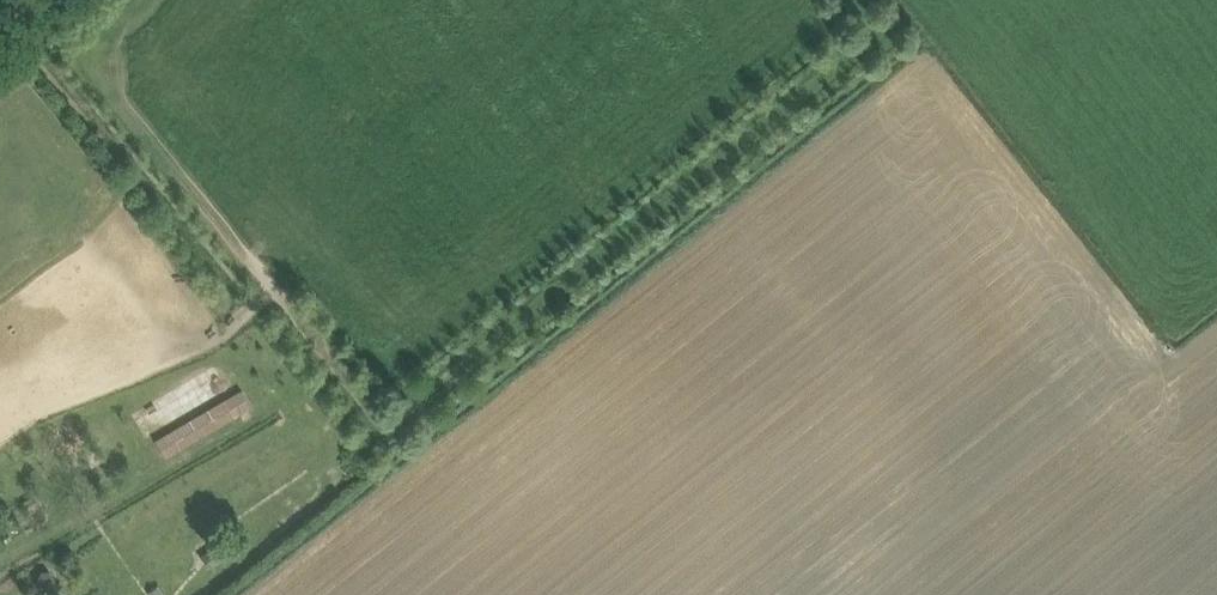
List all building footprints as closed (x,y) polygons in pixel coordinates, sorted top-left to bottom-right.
[(164,458),(254,406),(243,386),(153,438),(164,458)]
